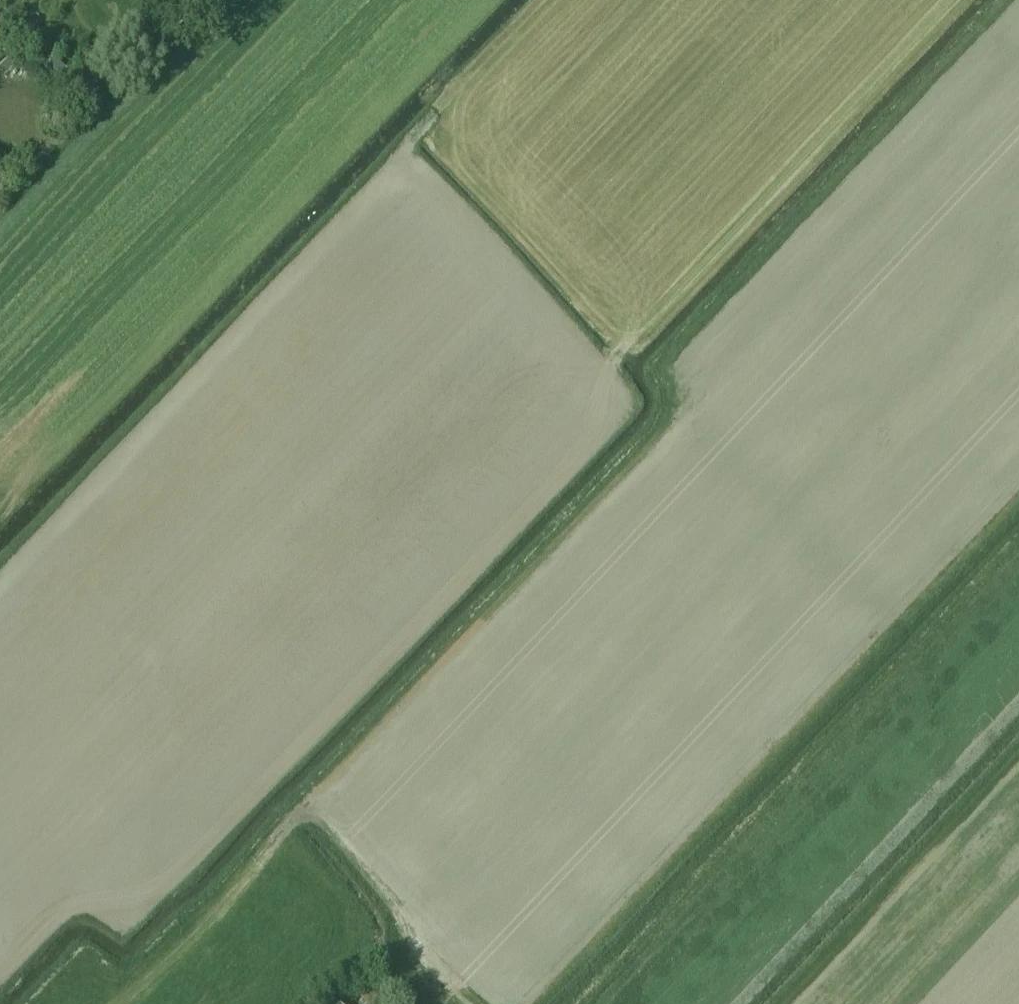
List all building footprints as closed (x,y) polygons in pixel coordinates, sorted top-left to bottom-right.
[(51,55),(46,63),(66,75),(71,68),(51,55)]
